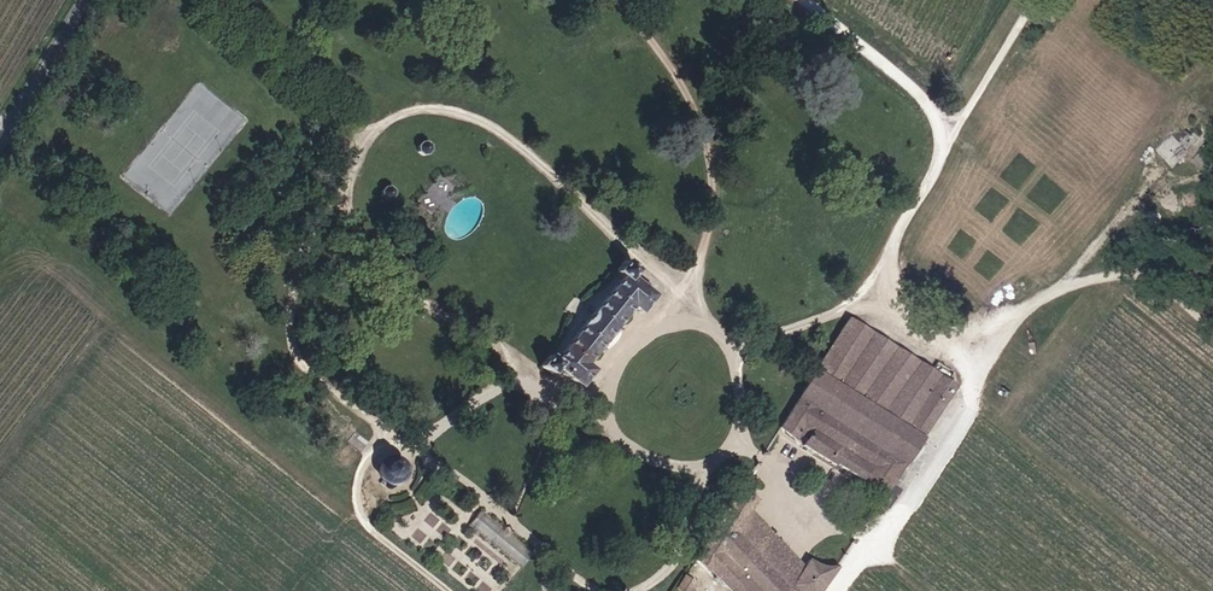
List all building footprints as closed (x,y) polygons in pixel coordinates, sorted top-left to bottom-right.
[(439,130),(438,126),(435,123),(431,122),(427,123),(424,126),(423,130),(424,134),(427,137),(431,138),(436,137),(438,134),(439,130)] [(402,176),(402,171),(399,168),(394,167),(391,167),(388,169),(386,173),(387,178),(390,181),(395,182),(400,180),(402,176)] [(582,374),(596,357),(645,298),(660,280),(637,261),(641,256),(626,243),(615,258),(622,265),(555,348),(548,343),(540,352),(542,357),(564,373),(569,367),(581,376),(582,374)] [(877,482),(885,492),(963,381),(853,313),(780,423),(794,431),(801,422),(809,427),(803,437),(843,466),(849,461),(868,472),(877,482)] [(398,474),(401,468),(400,462),(398,456),(394,453),(388,450),(381,451),(374,456),(371,466),(372,472),(376,476),(381,479),(387,480),(394,478),(398,474)] [(740,482),(696,549),(711,560),(740,590),(815,590),(837,559),(821,554),(814,549),(805,560),(762,525),(751,539),(734,527),(745,512),(757,497),(740,482)] [(513,557),(525,543),(470,503),(460,516),(513,557)] [(734,527),(751,539),(762,525),(745,512),(734,527)] [(684,588),(692,577),(683,568),(674,581),(684,588)]
